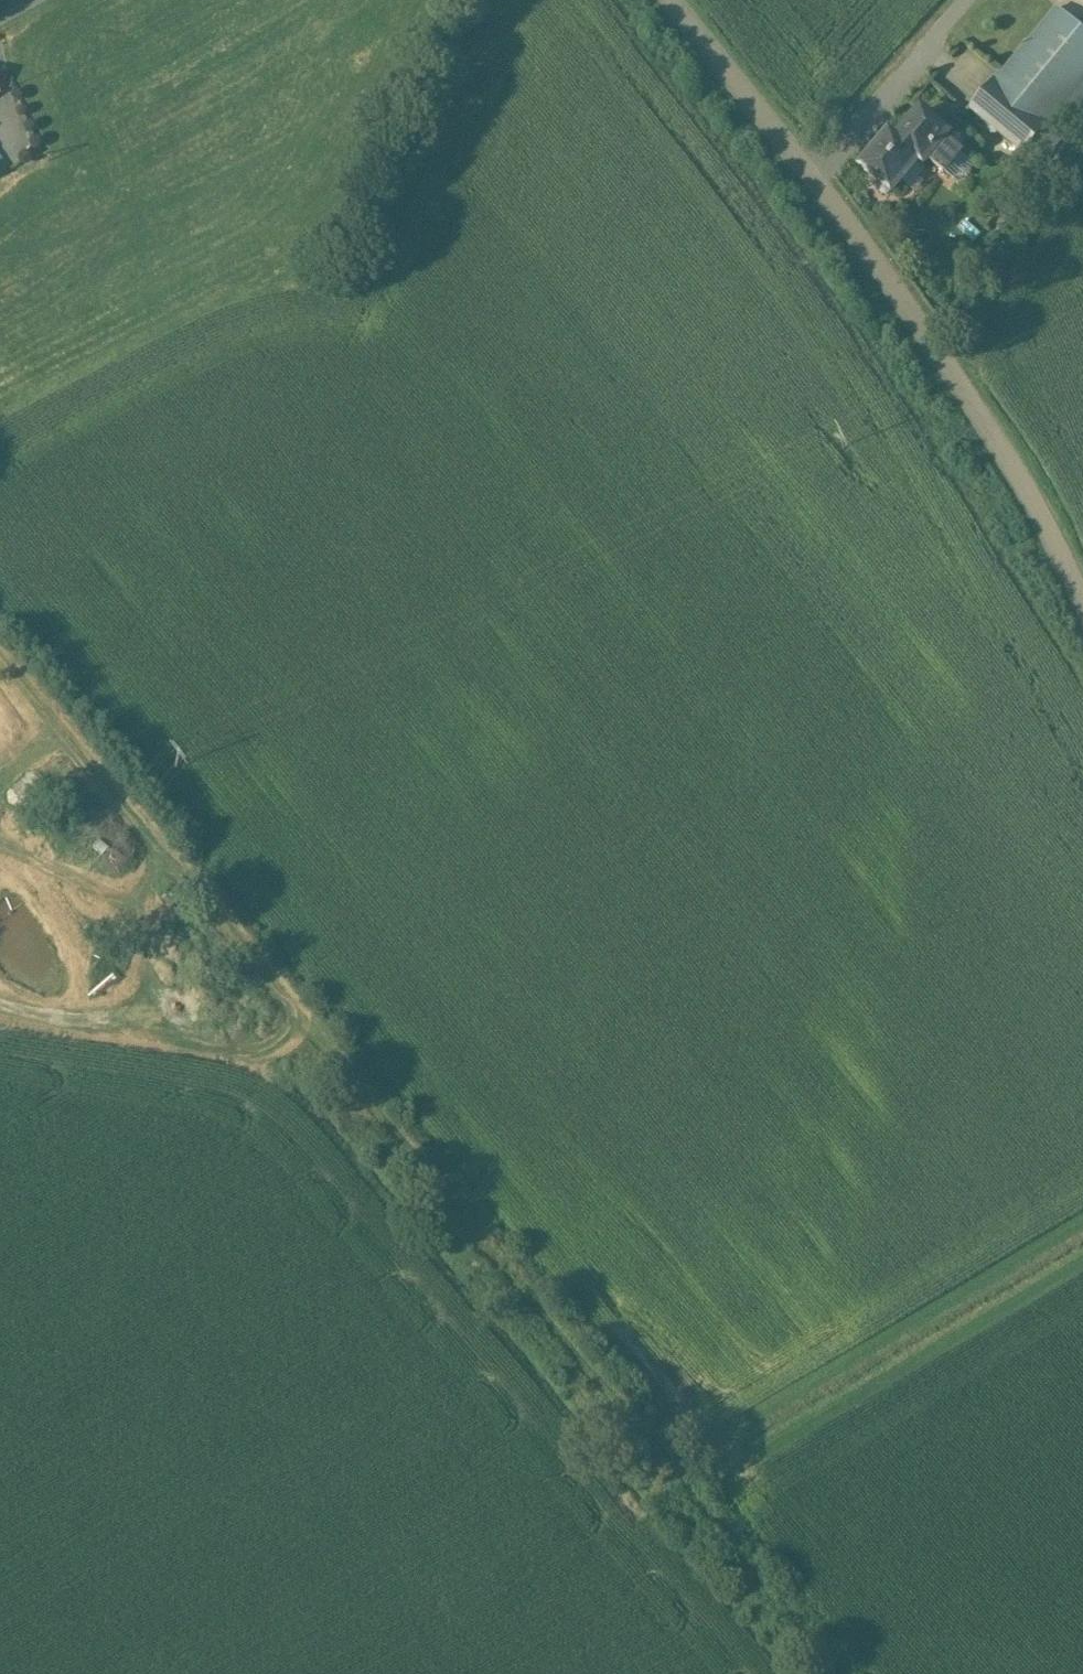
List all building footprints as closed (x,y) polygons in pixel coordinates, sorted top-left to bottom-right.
[(1001,73),(1001,74),(1000,75),(1051,117),(1082,79),(1082,29),(1057,7),(1001,73)] [(1051,117),(1000,75),(1001,74),(999,72),(970,107),(1025,153),(1026,151),(1053,118),(1051,117)] [(1051,117),(1053,118),(1026,151),(1042,164),(1082,115),(1082,79),(1051,117)] [(921,110),(906,128),(909,130),(900,141),(890,133),(882,143),(881,142),(878,145),(871,153),(873,154),(862,167),(880,182),(877,186),(879,190),(882,193),(883,193),(887,195),(891,191),(892,192),(919,160),(925,164),(929,160),(944,172),(961,152),(946,139),(950,134),(948,126),(928,109),(921,110)]
